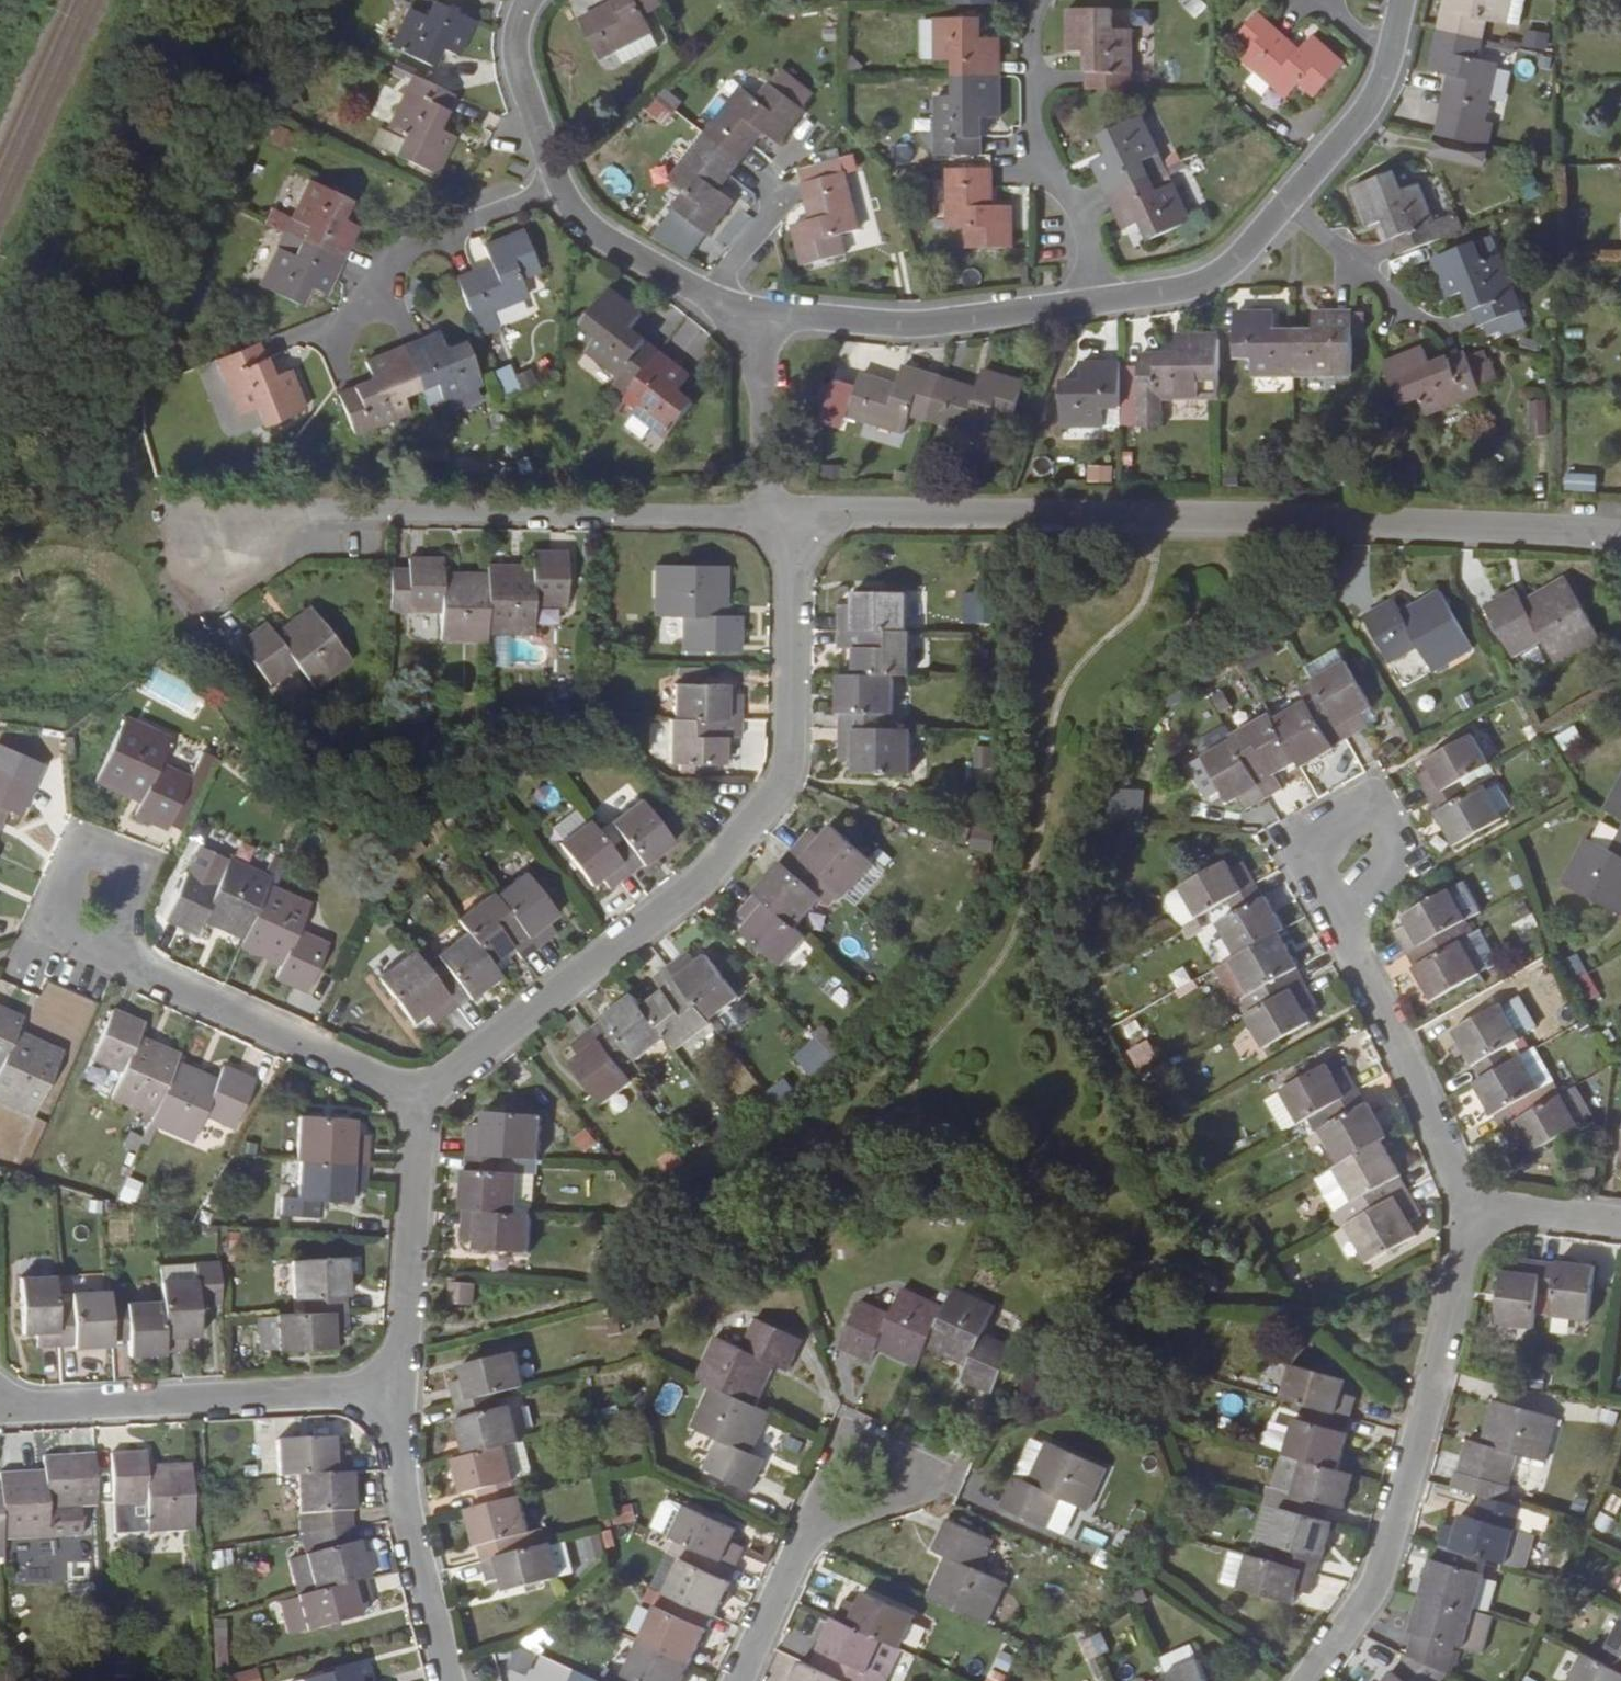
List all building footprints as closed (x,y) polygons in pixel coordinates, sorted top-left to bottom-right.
[(614,3),(580,19),(599,58),(614,50),(622,64),(658,45),(642,14),(661,4),(659,0),(612,0),(614,3)] [(1439,29),(1440,30),(1482,39),(1486,19),(1519,26),(1524,0),(1445,0),(1439,29)] [(473,21),(435,2),(427,18),(410,9),(391,47),(430,66),(439,47),(457,55),(473,21)] [(1088,71),(1088,89),(1132,89),(1132,30),(1112,30),(1113,10),(1070,9),(1068,50),(1088,51),(1088,71)] [(1301,51),(1285,37),(1272,25),(1258,13),(1237,36),(1252,49),(1244,59),(1288,97),(1301,82),(1316,96),(1344,64),(1313,37),(1301,51)] [(1000,75),(1000,57),(1000,38),(980,39),(980,18),(937,18),(937,59),(957,59),(957,76),(1000,75)] [(1440,30),(1431,69),(1450,74),(1437,135),(1488,145),(1493,122),(1484,120),(1497,63),(1478,59),(1482,39),(1440,30)] [(814,95),(783,71),(772,85),(803,109),(814,95)] [(452,93),(413,75),(388,128),(406,137),(397,155),(436,174),(454,136),(435,128),(452,93)] [(981,154),(981,136),(981,117),(1001,117),(1000,75),(957,76),(957,96),(937,96),(937,155),(981,154)] [(759,100),(743,87),(707,133),(741,160),(752,146),(764,130),(780,143),(805,110),(803,109),(772,85),(771,84),(759,100)] [(1102,179),(1110,196),(1167,168),(1142,116),(1103,133),(1112,153),(1094,161),(1102,179)] [(741,160),(707,133),(671,179),(687,191),(674,207),(707,234),(734,201),(718,189),(730,174),(741,160)] [(1185,159),(1167,168),(1169,174),(1188,165),(1185,159)] [(992,186),(992,168),(949,168),(949,227),(968,227),(968,247),(1012,248),(1012,206),(992,206),(992,186)] [(1167,168),(1110,196),(1117,212),(1125,229),(1144,221),(1153,240),(1191,221),(1169,174),(1167,168)] [(1386,219),(1393,238),(1400,254),(1464,229),(1457,212),(1434,221),(1420,184),(1401,191),(1394,171),(1353,187),(1368,226),(1386,219)] [(803,183),(807,201),(812,220),(793,224),(803,264),(845,254),(840,234),(859,229),(845,172),(803,183)] [(901,177),(901,192),(918,191),(918,176),(901,177)] [(349,199),(310,180),(286,232),(343,260),(351,243),(359,226),(340,217),(349,199)] [(474,271),(457,277),(473,318),(492,311),(528,295),(520,277),(540,269),(524,231),(485,244),(492,264),(474,271)] [(343,260),(286,232),(261,286),(300,304),(308,285),(327,293),(335,276),(343,260)] [(1466,290),(1473,308),(1479,325),(1495,318),(1502,334),(1526,325),(1492,236),(1433,258),(1447,297),(1466,290)] [(660,352),(630,329),(643,313),(610,288),(584,321),(600,334),(587,350),(620,376),(610,389),(624,399),(660,352)] [(498,327),(492,311),(473,318),(480,335),(498,327)] [(1364,311),(1352,311),(1334,311),(1314,311),(1314,332),(1294,332),(1294,374),(1352,374),(1352,336),(1364,336),(1364,311)] [(1294,374),(1294,332),(1274,332),(1274,313),(1236,312),(1235,355),(1253,355),(1253,374),(1294,374)] [(439,332),(422,339),(405,346),(421,386),(428,404),(481,383),(466,343),(446,351),(439,332)] [(1219,334),(1177,335),(1177,354),(1140,355),(1140,376),(1126,376),(1126,396),(1140,396),(1141,426),(1161,425),(1160,397),(1219,397),(1219,334)] [(264,358),(258,342),(216,359),(240,413),(258,405),(266,425),(306,408),(289,370),(272,377),(264,358)] [(355,387),(338,394),(354,434),(409,412),(402,394),(421,386),(405,346),(366,361),(373,380),(355,387)] [(1471,367),(1465,352),(1448,359),(1430,366),(1423,348),(1384,363),(1400,403),(1419,396),(1426,414),(1481,393),(1478,386),(1496,379),(1490,360),(1471,367)] [(660,352),(624,399),(636,408),(634,411),(667,437),(694,403),(678,391),(690,375),(660,352)] [(1120,362),(1082,363),(1082,382),(1062,382),(1062,425),(1104,425),(1104,405),(1120,405),(1120,362)] [(929,419),(941,378),(903,366),(896,385),(861,374),(848,415),(905,433),(910,413),(929,419)] [(514,377),(520,390),(536,383),(530,370),(514,377)] [(977,389),(941,378),(929,419),(986,436),(991,417),(1011,423),(1023,382),(983,370),(977,389)] [(1529,401),(1529,434),(1547,434),(1546,400),(1529,401)] [(244,459),(244,472),(262,472),(262,459),(244,459)] [(1087,482),(1112,482),(1112,466),(1088,466),(1087,482)] [(1565,491),(1596,492),(1597,474),(1565,472),(1565,491)] [(568,552),(533,552),(533,566),(488,566),(488,574),(487,632),(534,633),(534,604),(567,604),(568,552)] [(488,574),(443,573),(443,559),(408,559),(408,572),(408,610),(441,610),(441,639),(487,640),(487,632),(488,574)] [(685,616),(684,650),(686,650),(704,650),(740,651),(741,616),(726,616),(727,566),(657,564),(655,615),(685,616)] [(408,572),(387,572),(386,610),(408,610),(408,572)] [(1565,577),(1522,601),(1515,589),(1484,607),(1511,655),(1541,638),(1555,663),(1600,638),(1565,577)] [(1364,616),(1389,661),(1418,645),(1432,670),(1472,648),(1440,590),(1401,612),(1394,600),(1364,616)] [(907,593),(854,592),(854,604),(840,604),(840,631),(907,632),(907,593)] [(239,644),(270,685),(297,664),(315,687),(351,659),(311,607),(276,634),(267,623),(239,644)] [(907,632),(840,631),(839,648),(856,648),(855,675),(894,676),(910,676),(910,632),(907,632)] [(1372,707),(1337,648),(1305,666),(1312,679),(1345,738),(1368,725),(1361,713),(1372,707)] [(694,668),(680,667),(679,675),(694,676),(694,668)] [(694,668),(694,676),(702,676),(703,668),(694,668)] [(275,687),(290,706),(311,690),(296,671),(275,687)] [(855,675),(838,675),(837,712),(841,712),(840,728),(893,729),(894,676),(855,675)] [(1345,738),(1312,679),(1298,687),(1306,700),(1273,719),(1297,761),(1301,767),(1334,748),(1333,746),(1345,738)] [(728,683),(675,683),(675,719),(742,719),(742,694),(728,694),(728,683)] [(1273,719),(1270,713),(1232,735),(1234,738),(1267,796),(1282,788),(1274,774),(1297,761),(1273,719)] [(96,781),(141,802),(135,815),(167,830),(190,779),(159,765),(171,739),(125,718),(96,781)] [(675,719),(671,719),(671,763),(680,763),(696,763),(725,764),(726,736),(742,737),(742,719),(675,719)] [(1562,752),(1582,740),(1574,725),(1554,737),(1562,752)] [(893,729),(840,728),(840,757),(851,757),(851,773),(910,774),(911,729),(893,729)] [(1488,764),(1471,734),(1425,760),(1430,769),(1417,776),(1430,798),(1431,797),(1459,781),(1488,764)] [(1267,796),(1234,738),(1188,764),(1207,798),(1221,790),(1229,802),(1237,797),(1244,809),(1267,796)] [(0,769),(0,823),(6,810),(20,817),(34,784),(0,769)] [(1605,808),(1620,817),(1620,778),(1605,808)] [(1503,818),(1484,785),(1467,795),(1459,781),(1431,797),(1438,811),(1436,812),(1454,845),(1503,818)] [(1121,812),(1143,811),(1141,790),(1120,792),(1121,812)] [(675,842),(642,799),(599,831),(631,873),(642,864),(644,866),(675,842)] [(599,831),(590,820),(560,844),(592,885),(602,878),(611,889),(631,873),(599,831)] [(1603,821),(1593,841),(1586,838),(1563,883),(1620,914),(1620,831),(1603,821)] [(875,863),(832,826),(822,838),(810,828),(792,850),(819,873),(845,896),(875,863)] [(972,826),(967,849),(990,854),(996,832),(972,826)] [(819,873),(792,850),(781,862),(780,861),(754,892),(755,893),(795,927),(822,897),(808,885),(819,873)] [(272,878),(230,859),(218,886),(187,872),(166,919),(198,933),(204,920),(245,939),(269,885),(272,878)] [(1231,868),(1226,860),(1179,886),(1197,917),(1229,899),(1256,884),(1243,861),(1231,868)] [(559,914),(526,872),(496,896),(527,936),(530,941),(536,949),(557,933),(549,922),(559,914)] [(1263,897),(1256,884),(1229,899),(1236,912),(1217,923),(1236,956),(1278,932),(1284,929),(1265,896),(1263,897)] [(311,904),(269,885),(245,939),(241,946),(282,964),(276,977),(308,991),(329,944),(299,931),(311,904)] [(1466,920),(1449,890),(1402,914),(1407,924),(1395,930),(1407,953),(1466,920)] [(492,964),(527,936),(496,896),(493,893),(458,920),(468,933),(492,964)] [(749,921),(741,930),(781,965),(806,936),(795,927),(755,893),(739,912),(749,921)] [(1480,973),(1461,941),(1474,934),(1466,920),(1407,953),(1414,966),(1413,967),(1432,1001),(1480,973)] [(1298,967),(1278,932),(1236,956),(1217,967),(1236,1002),(1239,1001),(1247,1014),(1303,981),(1295,968),(1298,967)] [(492,964),(468,933),(438,957),(443,963),(431,972),(458,1007),(470,997),(472,999),(502,977),(498,972),(492,964)] [(527,936),(492,964),(498,972),(527,951),(524,946),(530,941),(527,936)] [(431,972),(415,951),(380,978),(414,1023),(426,1014),(435,1025),(458,1007),(431,972)] [(739,996),(706,954),(697,962),(688,951),(667,967),(708,1020),(739,996)] [(1582,956),(1567,962),(1583,1002),(1598,997),(1582,956)] [(708,1020),(667,967),(654,978),(663,990),(642,1006),(666,1038),(675,1050),(711,1023),(708,1020)] [(1195,979),(1176,990),(1180,997),(1199,987),(1195,979)] [(1316,1004),(1303,981),(1247,1014),(1245,1015),(1264,1048),(1311,1021),(1304,1011),(1316,1004)] [(642,1006),(632,994),(602,1018),(603,1019),(591,1028),(623,1070),(666,1038),(642,1006)] [(1514,1043),(1521,1039),(1501,1003),(1452,1031),(1472,1065),(1474,1064),(1482,1077),(1521,1055),(1514,1043)] [(34,1116),(63,1052),(17,1031),(23,1018),(0,1007),(0,1101),(34,1116)] [(180,1055),(139,1037),(145,1024),(113,1010),(92,1057),(123,1071),(111,1097),(138,1109),(153,1115),(176,1063),(180,1055)] [(623,1070),(591,1028),(570,1044),(579,1055),(570,1063),(602,1105),(632,1082),(623,1070)] [(1530,1032),(1521,1039),(1514,1043),(1521,1055),(1533,1048),(1537,1046),(1530,1032)] [(808,1080),(833,1057),(816,1038),(791,1061),(808,1080)] [(1149,1043),(1131,1049),(1137,1066),(1155,1059),(1149,1043)] [(1482,1077),(1474,1082),(1493,1115),(1495,1114),(1501,1128),(1503,1127),(1560,1095),(1533,1048),(1521,1055),(1482,1077)] [(217,1081),(176,1063),(153,1115),(149,1123),(157,1126),(192,1142),(204,1115),(235,1128),(256,1081),(223,1067),(217,1081)] [(1333,1074),(1327,1063),(1310,1072),(1306,1065),(1288,1075),(1293,1083),(1264,1099),(1283,1132),(1327,1107),(1358,1090),(1345,1067),(1333,1074)] [(1560,1095),(1503,1127),(1516,1150),(1528,1143),(1532,1152),(1578,1126),(1577,1123),(1591,1115),(1575,1086),(1560,1095)] [(1388,1137),(1368,1102),(1366,1104),(1358,1090),(1327,1107),(1335,1120),(1319,1129),(1339,1165),(1382,1140),(1388,1137)] [(153,1115),(138,1109),(128,1131),(131,1132),(143,1137),(149,1123),(153,1115)] [(467,1155),(537,1159),(540,1114),(483,1111),(482,1127),(469,1126),(467,1155)] [(356,1119),(299,1115),(296,1160),(300,1160),(367,1165),(369,1134),(355,1134),(356,1119)] [(157,1126),(149,1123),(143,1137),(140,1143),(148,1147),(157,1126)] [(143,1137),(131,1132),(125,1147),(136,1152),(140,1143),(143,1137)] [(1402,1175),(1382,1140),(1339,1165),(1317,1177),(1343,1226),(1346,1224),(1407,1189),(1399,1177),(1402,1175)] [(1576,1166),(1597,1169),(1599,1156),(1578,1153),(1576,1166)] [(537,1159),(467,1155),(466,1170),(464,1170),(461,1210),(464,1211),(528,1214),(528,1211),(532,1208),(534,1174),(537,1174),(537,1159)] [(367,1165),(300,1160),(298,1197),(282,1196),(281,1214),(318,1216),(319,1199),(351,1201),(352,1189),(366,1190),(367,1165)] [(1597,1169),(1576,1166),(1575,1176),(1596,1179),(1597,1169)] [(123,1177),(117,1199),(135,1204),(141,1182),(123,1177)] [(1407,1189),(1346,1224),(1367,1264),(1417,1235),(1409,1222),(1421,1215),(1407,1189)] [(528,1214),(464,1211),(461,1235),(476,1237),(475,1248),(528,1253),(531,1215),(528,1214)] [(242,1233),(228,1233),(226,1258),(240,1259),(242,1233)] [(348,1258),(293,1260),(293,1264),(294,1296),(294,1299),(304,1298),(305,1314),(347,1312),(346,1296),(349,1296),(348,1258)] [(1535,1314),(1542,1261),(1516,1258),(1514,1272),(1502,1271),(1496,1324),(1534,1328),(1535,1314)] [(1595,1265),(1557,1260),(1557,1263),(1542,1261),(1535,1314),(1554,1316),(1570,1318),(1588,1320),(1595,1265)] [(222,1304),(220,1264),(161,1266),(163,1302),(165,1351),(187,1351),(187,1337),(200,1337),(199,1305),(222,1304)] [(57,1303),(55,1275),(20,1277),(23,1333),(36,1333),(37,1347),(59,1346),(57,1303)] [(474,1283),(452,1282),(451,1303),(474,1304),(474,1283)] [(945,1307),(903,1288),(891,1314),(860,1300),(839,1347),(870,1361),(876,1348),(918,1367),(927,1347),(945,1307)] [(996,1307),(954,1288),(945,1307),(927,1347),(968,1365),(961,1380),(993,1394),(1014,1347),(984,1333),(996,1307)] [(71,1293),(72,1303),(57,1303),(59,1346),(74,1345),(74,1348),(113,1346),(113,1341),(112,1328),(110,1292),(110,1291),(71,1293)] [(112,1328),(128,1327),(129,1340),(130,1356),(166,1355),(165,1351),(163,1302),(129,1304),(128,1291),(110,1292),(112,1328)] [(305,1314),(276,1315),(279,1350),(335,1348),(335,1334),(348,1333),(347,1312),(305,1314)] [(1570,1318),(1554,1316),(1552,1330),(1569,1333),(1570,1318)] [(802,1339),(755,1317),(742,1348),(715,1336),(695,1378),(710,1385),(755,1406),(774,1365),(788,1371),(802,1339)] [(128,1327),(112,1328),(113,1341),(129,1340),(128,1327)] [(515,1351),(460,1366),(464,1379),(450,1382),(456,1403),(498,1392),(524,1386),(515,1351)] [(1346,1379),(1292,1364),(1282,1398),(1308,1405),(1350,1417),(1356,1396),(1343,1393),(1346,1379)] [(755,1406),(710,1385),(691,1427),(718,1439),(704,1469),(751,1491),(766,1459),(752,1453),(771,1413),(755,1406)] [(502,1408),(498,1392),(456,1403),(460,1418),(456,1419),(466,1456),(520,1442),(511,1405),(502,1408)] [(1229,1395),(1222,1410),(1246,1420),(1252,1405),(1229,1395)] [(1558,1417),(1494,1399),(1482,1443),(1468,1439),(1455,1488),(1482,1495),(1505,1502),(1506,1497),(1518,1454),(1545,1462),(1558,1417)] [(1350,1417),(1308,1405),(1304,1420),(1295,1418),(1284,1454),(1285,1454),(1338,1469),(1348,1432),(1346,1432),(1350,1417)] [(334,1438),(276,1441),(278,1477),(296,1476),(349,1473),(348,1451),(335,1452),(334,1438)] [(466,1456),(455,1459),(463,1493),(479,1489),(492,1486),(496,1503),(522,1496),(525,1495),(520,1477),(533,1474),(525,1441),(520,1442),(466,1456)] [(1048,1441),(1029,1482),(1015,1475),(1001,1507),(1047,1528),(1061,1497),(1088,1510),(1107,1468),(1048,1441)] [(191,1464),(147,1467),(146,1452),(111,1453),(115,1534),(195,1530),(191,1464)] [(0,1474),(0,1482),(0,1483),(3,1539),(82,1536),(80,1505),(98,1504),(95,1453),(45,1457),(46,1471),(0,1474)] [(1338,1469),(1285,1454),(1277,1487),(1270,1485),(1265,1502),(1280,1507),(1312,1515),(1316,1500),(1329,1504),(1345,1508),(1354,1473),(1338,1469)] [(349,1473),(296,1476),(300,1535),(353,1527),(351,1512),(354,1511),(352,1473),(349,1473)] [(496,1503),(492,1486),(479,1489),(483,1506),(496,1503)] [(1505,1502),(1482,1495),(1475,1518),(1461,1514),(1457,1528),(1444,1524),(1438,1545),(1479,1556),(1505,1563),(1522,1507),(1520,1506),(1505,1502)] [(483,1506),(468,1510),(476,1545),(479,1545),(483,1560),(548,1544),(544,1528),(530,1531),(522,1496),(496,1503),(483,1506)] [(1522,1501),(1506,1497),(1505,1502),(1520,1506),(1522,1501)] [(663,1503),(652,1529),(671,1538),(677,1541),(735,1567),(744,1547),(732,1541),(738,1528),(686,1505),(685,1507),(671,1500),(663,1503)] [(1316,1500),(1312,1515),(1325,1519),(1329,1504),(1316,1500)] [(1312,1515),(1280,1507),(1269,1544),(1279,1547),(1275,1561),(1316,1573),(1320,1558),(1323,1559),(1333,1521),(1325,1519),(1312,1515)] [(980,1570),(994,1540),(947,1518),(933,1550),(947,1556),(928,1597),(988,1625),(1007,1583),(980,1570)] [(300,1535),(299,1535),(305,1556),(290,1560),(299,1596),(365,1579),(368,1578),(358,1541),(355,1541),(353,1527),(300,1535)] [(1083,1529),(1080,1541),(1103,1547),(1106,1534),(1083,1529)] [(585,1540),(589,1556),(599,1554),(595,1538),(585,1540)] [(548,1544),(483,1560),(488,1581),(501,1577),(505,1592),(574,1573),(565,1539),(548,1544)] [(735,1567),(677,1541),(671,1555),(666,1553),(651,1587),(710,1614),(716,1617),(731,1583),(729,1581),(735,1567)] [(1479,1556),(1438,1545),(1434,1559),(1431,1558),(1421,1595),(1475,1610),(1486,1573),(1475,1570),(1479,1556)] [(1275,1561),(1248,1554),(1239,1588),(1293,1603),(1297,1590),(1310,1594),(1316,1573),(1275,1561)] [(299,1596),(280,1601),(289,1635),(361,1617),(358,1604),(371,1600),(365,1579),(299,1596)] [(640,1641),(690,1664),(706,1629),(703,1628),(710,1614),(651,1587),(646,1596),(661,1603),(659,1608),(655,1606),(640,1641)] [(915,1615),(865,1593),(859,1605),(846,1600),(837,1620),(883,1641),(900,1649),(915,1615)] [(1475,1610),(1421,1595),(1411,1631),(1413,1632),(1407,1654),(1408,1654),(1447,1673),(1455,1645),(1483,1653),(1493,1616),(1475,1610)] [(873,1674),(869,1672),(883,1641),(837,1620),(834,1619),(812,1666),(844,1680),(870,1680),(873,1674)] [(1607,1648),(1616,1652),(1609,1665),(1620,1672),(1620,1620),(1607,1648)] [(214,1644),(227,1644),(226,1621),(213,1622),(214,1644)] [(1086,1661),(1110,1653),(1103,1634),(1079,1642),(1086,1661)] [(632,1680),(682,1680),(690,1664),(640,1641),(624,1675),(633,1680),(632,1680)] [(227,1644),(214,1644),(216,1671),(228,1671),(227,1644)] [(519,1648),(511,1667),(527,1674),(535,1655),(519,1648)] [(1585,1653),(1570,1680),(1620,1680),(1620,1672),(1609,1665),(1585,1653)] [(1408,1654),(1394,1673),(1392,1671),(1385,1680),(1441,1680),(1447,1673),(1408,1654)] [(1200,1659),(1166,1674),(1170,1680),(1210,1680),(1200,1659)] [(812,1666),(800,1661),(791,1680),(844,1680),(812,1666)] [(300,1680),(374,1680),(373,1677),(359,1680),(356,1666),(300,1680)] [(255,1669),(225,1676),(226,1680),(258,1680),(255,1669)] [(612,1670),(607,1680),(632,1680),(633,1680),(624,1675),(612,1670)]
